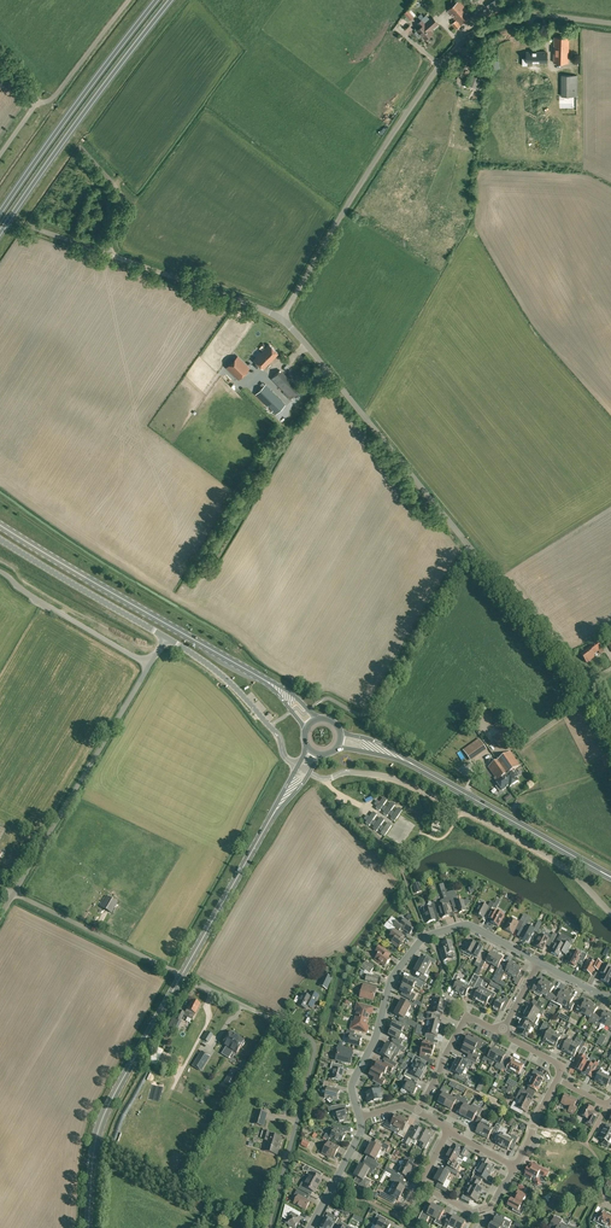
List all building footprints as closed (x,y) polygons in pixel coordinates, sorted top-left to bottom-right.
[(472,15),(466,9),(467,9),(459,0),(448,10),(456,19),(452,24),(456,29),(472,15)] [(493,15),(488,7),(479,13),(484,21),(493,15)] [(410,20),(414,16),(408,10),(404,13),(410,20)] [(439,23),(433,16),(425,23),(422,20),(418,23),(422,26),(417,30),(425,39),(433,32),(431,30),(439,23)] [(569,62),(569,37),(554,36),(554,62),(569,62)] [(522,57),(522,65),(527,65),(527,62),(544,62),(544,56),(547,56),(547,52),(527,52),(527,57),(522,57)] [(477,62),(465,57),(458,74),(470,79),(477,62)] [(480,89),(484,80),(472,75),(468,83),(480,89)] [(561,75),(561,80),(567,80),(567,96),(577,96),(577,75),(561,75)] [(269,344),(253,360),(263,369),(271,361),(278,353),(269,344)] [(237,356),(228,365),(240,377),(249,368),(237,356)] [(272,378),(284,391),(283,392),(290,399),(300,389),(280,369),(272,378)] [(265,384),(256,393),(267,405),(268,405),(272,409),(272,410),(275,413),(285,404),(281,400),(277,396),(265,384)] [(593,655),(602,649),(597,642),(581,655),(587,663),(595,657),(593,655)] [(501,748),(513,738),(505,729),(493,739),(501,748)] [(486,749),(483,745),(487,742),(483,736),(464,750),(470,760),(486,749)] [(510,752),(488,767),(497,780),(496,782),(498,785),(496,787),(499,792),(502,790),(508,785),(510,787),(518,781),(516,778),(518,777),(518,775),(517,773),(515,773),(513,774),(511,772),(520,766),(510,752)] [(384,798),(376,809),(380,811),(387,800),(384,798)] [(391,803),(384,814),(387,816),(395,806),(391,803)] [(399,808),(391,819),(395,822),(402,811),(399,808)] [(373,812),(366,823),(369,826),(377,815),(373,812)] [(381,818),(373,829),(377,831),(384,820),(381,818)] [(388,823),(381,834),(384,836),(392,825),(388,823)] [(452,899),(452,900),(451,900),(453,908),(456,907),(457,907),(459,913),(467,911),(464,903),(459,900),(457,900),(455,893),(450,894),(451,894),(447,895),(449,899),(452,899)] [(101,907),(104,909),(107,911),(111,913),(117,903),(107,896),(101,907)] [(440,904),(441,906),(439,907),(442,918),(450,916),(448,912),(452,911),(450,902),(446,903),(445,902),(445,901),(443,900),(442,900),(441,901),(440,902),(440,904)] [(492,902),(492,903),(490,902),(488,907),(481,903),(475,914),(483,918),(487,910),(491,911),(495,903),(492,902)] [(432,903),(430,907),(429,906),(426,911),(425,911),(424,909),(421,910),(422,915),(425,914),(428,923),(436,920),(434,917),(435,916),(436,915),(436,914),(437,914),(434,903),(432,903)] [(498,926),(504,916),(496,911),(496,912),(492,910),(489,917),(492,918),(490,922),(498,926)] [(520,930),(524,923),(520,921),(518,923),(510,918),(504,929),(513,934),(516,928),(520,930)] [(410,934),(415,927),(405,919),(403,922),(401,921),(400,922),(397,920),(393,926),(399,930),(401,928),(410,934)] [(529,942),(535,930),(526,925),(525,928),(522,927),(519,931),(522,933),(520,938),(525,941),(526,940),(529,942)] [(399,949),(404,941),(401,939),(403,936),(395,929),(390,936),(394,939),(391,943),(399,949)] [(543,950),(549,939),(540,934),(537,939),(539,940),(535,946),(543,950)] [(450,954),(454,952),(451,941),(442,944),(445,953),(441,955),(443,962),(451,959),(450,954)] [(471,955),(477,945),(470,941),(467,948),(463,947),(460,954),(463,955),(470,958),(472,955),(471,955)] [(568,952),(570,949),(573,944),(571,943),(569,945),(563,941),(556,944),(551,953),(559,957),(561,953),(566,956),(568,952)] [(483,948),(477,945),(471,955),(472,955),(478,958),(476,962),(480,964),(482,961),(484,958),(479,955),(483,948)] [(385,966),(390,959),(385,955),(388,952),(380,946),(376,951),(379,954),(375,960),(380,964),(380,963),(385,966)] [(570,949),(568,952),(571,954),(567,962),(575,966),(577,963),(581,965),(587,955),(583,953),(580,954),(580,955),(570,949)] [(492,965),(497,956),(491,952),(486,962),(492,965)] [(497,956),(492,965),(498,968),(495,974),(498,976),(499,974),(502,969),(499,967),(503,959),(497,956)] [(421,958),(418,965),(428,970),(431,963),(435,965),(437,961),(429,957),(427,961),(421,958)] [(598,970),(601,963),(597,961),(595,965),(588,961),(586,964),(587,965),(584,971),(591,975),(594,968),(598,970)] [(356,974),(366,979),(366,981),(377,983),(378,978),(372,976),(373,974),(370,973),(374,969),(366,963),(362,968),(360,967),(356,974)] [(511,976),(516,966),(510,963),(505,973),(511,976)] [(610,981),(610,970),(607,968),(609,966),(605,963),(600,972),(604,974),(601,980),(609,984),(610,981)] [(428,970),(418,965),(414,971),(420,975),(418,978),(425,982),(429,976),(425,974),(428,970)] [(522,969),(516,966),(511,976),(514,978),(513,981),(515,982),(514,984),(518,986),(522,978),(518,976),(522,969)] [(327,989),(333,978),(325,974),(320,985),(327,989)] [(464,984),(459,993),(460,994),(460,995),(460,996),(461,996),(462,997),(464,997),(464,996),(465,997),(467,993),(470,995),(473,990),(477,982),(480,977),(476,975),(474,977),(471,982),(470,982),(468,986),(464,984)] [(413,989),(414,985),(421,989),(423,985),(425,986),(426,984),(415,978),(413,981),(406,977),(402,984),(404,985),(404,984),(413,989)] [(459,993),(464,984),(465,981),(462,979),(461,980),(460,982),(458,981),(453,990),(459,993)] [(542,994),(548,983),(542,980),(539,985),(536,983),(532,991),(535,992),(534,994),(541,997),(542,994)] [(481,985),(477,982),(473,990),(477,992),(473,1000),(479,1003),(485,992),(479,989),(481,985)] [(548,983),(542,994),(548,998),(547,999),(551,1001),(555,994),(551,992),(554,986),(548,983)] [(373,1001),(375,991),(372,991),(373,987),(363,984),(362,988),(363,989),(361,997),(373,1001)] [(404,984),(404,985),(400,991),(408,995),(406,998),(413,1001),(416,995),(412,993),(414,990),(413,989),(404,984)] [(559,996),(555,994),(551,1001),(555,1003),(556,1002),(562,1005),(568,994),(562,990),(559,996)] [(294,1002),(298,1004),(298,1005),(306,1009),(310,1001),(315,1003),(318,995),(312,992),(309,997),(303,994),(301,998),(297,996),(296,997),(294,1002)] [(491,996),(485,992),(479,1003),(485,1006),(490,998),(493,1000),(496,994),(493,992),(491,996)] [(574,997),(568,994),(562,1005),(568,1008),(567,1010),(571,1011),(575,1004),(571,1002),(574,997)] [(436,999),(434,1006),(444,1009),(446,1002),(438,1000),(439,997),(435,996),(434,999),(436,999)] [(506,1008),(510,1000),(505,997),(503,1001),(499,999),(493,1009),(499,1013),(503,1006),(506,1008)] [(195,1013),(200,1004),(192,1000),(189,1006),(188,1005),(186,1009),(187,1009),(195,1013)] [(398,1007),(407,1012),(411,1006),(415,1008),(416,1005),(410,1001),(408,1004),(401,1001),(398,1007)] [(586,1015),(592,1004),(586,1001),(583,1006),(579,1004),(575,1011),(579,1013),(579,1012),(586,1015)] [(356,1017),(368,1020),(370,1011),(367,1010),(368,1006),(357,1003),(355,1011),(357,1011),(356,1017)] [(592,1004),(586,1015),(590,1018),(588,1021),(594,1024),(599,1015),(595,1013),(598,1007),(592,1004)] [(427,1012),(426,1015),(434,1017),(435,1014),(442,1016),(444,1009),(434,1006),(432,1006),(430,1013),(427,1012)] [(526,1012),(536,1018),(538,1014),(542,1016),(545,1010),(537,1006),(536,1009),(529,1006),(526,1012)] [(407,1012),(398,1007),(394,1014),(401,1018),(400,1020),(403,1022),(406,1024),(409,1019),(408,1018),(405,1016),(407,1012)] [(185,1013),(179,1010),(176,1019),(181,1022),(185,1013)] [(599,1015),(594,1024),(599,1027),(601,1024),(605,1026),(610,1015),(610,1014),(605,1011),(602,1016),(599,1015)] [(536,1018),(526,1012),(522,1018),(529,1022),(528,1025),(531,1027),(534,1028),(536,1025),(533,1024),(536,1018)] [(434,1017),(426,1015),(425,1015),(424,1019),(430,1020),(429,1027),(439,1030),(439,1029),(440,1029),(441,1028),(441,1027),(441,1026),(441,1024),(440,1024),(441,1023),(433,1021),(434,1017)] [(368,1020),(356,1017),(355,1023),(352,1022),(350,1029),(361,1032),(362,1028),(365,1029),(368,1020)] [(531,1027),(528,1025),(521,1021),(517,1027),(522,1030),(519,1034),(526,1038),(529,1033),(528,1033),(531,1027)] [(406,1024),(403,1022),(402,1026),(394,1022),(391,1028),(392,1029),(401,1034),(401,1033),(403,1030),(407,1032),(410,1026),(406,1024)] [(549,1044),(555,1033),(549,1030),(551,1027),(547,1025),(544,1032),(547,1033),(543,1040),(549,1044)] [(439,1030),(429,1027),(427,1034),(426,1034),(425,1037),(426,1038),(428,1038),(429,1035),(437,1037),(439,1030)] [(392,1029),(389,1035),(396,1039),(394,1042),(399,1045),(401,1046),(404,1040),(400,1038),(402,1034),(401,1033),(401,1034),(392,1029)] [(359,1046),(361,1038),(354,1036),(355,1032),(347,1030),(345,1038),(350,1039),(349,1044),(359,1046)] [(222,1054),(225,1056),(238,1036),(235,1035),(236,1034),(232,1032),(232,1033),(231,1032),(223,1044),(226,1046),(222,1054)] [(561,1036),(555,1033),(549,1044),(556,1047),(559,1040),(562,1042),(566,1035),(563,1033),(561,1036)] [(566,1035),(562,1042),(565,1043),(562,1050),(568,1053),(574,1043),(568,1040),(569,1037),(566,1035)] [(245,1041),(238,1036),(225,1056),(229,1058),(234,1051),(237,1053),(242,1045),(243,1046),(245,1042),(244,1042),(245,1041)] [(474,1049),(476,1046),(477,1047),(478,1046),(481,1048),(484,1042),(477,1038),(475,1041),(468,1037),(464,1044),(465,1045),(474,1049)] [(428,1038),(426,1038),(425,1041),(424,1041),(422,1048),(433,1051),(435,1046),(432,1045),(434,1040),(428,1038)] [(579,1046),(574,1043),(568,1053),(574,1057),(578,1050),(581,1052),(583,1047),(585,1043),(586,1040),(584,1039),(582,1041),(579,1046)] [(387,1043),(384,1049),(396,1055),(396,1056),(397,1056),(400,1050),(404,1052),(406,1048),(401,1046),(399,1045),(398,1048),(396,1047),(396,1048),(387,1043)] [(350,1064),(352,1054),(346,1052),(347,1047),(343,1046),(338,1045),(337,1050),(339,1051),(337,1060),(341,1062),(345,1063),(350,1064)] [(465,1045),(462,1051),(469,1055),(467,1058),(475,1063),(478,1057),(473,1054),(476,1050),(474,1049),(465,1045)] [(583,1047),(581,1052),(579,1054),(580,1055),(576,1062),(579,1064),(576,1069),(582,1073),(587,1063),(589,1059),(583,1056),(587,1049),(583,1047)] [(433,1051),(422,1048),(420,1055),(422,1056),(421,1059),(419,1058),(422,1060),(428,1063),(430,1056),(432,1056),(433,1051)] [(396,1055),(384,1049),(380,1055),(390,1060),(389,1060),(391,1061),(389,1064),(394,1067),(395,1068),(397,1064),(392,1062),(396,1056),(396,1055)] [(494,1061),(499,1052),(493,1049),(489,1056),(486,1054),(482,1061),(485,1062),(486,1061),(489,1062),(491,1059),(494,1061)] [(210,1057),(202,1052),(193,1066),(201,1071),(210,1057)] [(499,1052),(494,1061),(497,1063),(495,1067),(501,1071),(502,1069),(505,1064),(502,1063),(505,1055),(499,1052)] [(422,1060),(419,1058),(415,1056),(411,1063),(416,1065),(414,1069),(425,1074),(428,1068),(420,1064),(422,1060)] [(454,1065),(465,1070),(466,1067),(471,1070),(474,1063),(467,1059),(465,1063),(458,1059),(454,1065)] [(506,1062),(505,1064),(502,1069),(506,1071),(506,1073),(510,1075),(511,1074),(513,1072),(518,1062),(512,1059),(509,1064),(506,1062)] [(587,1063),(582,1073),(588,1076),(591,1071),(594,1072),(598,1064),(592,1061),(590,1064),(587,1063)] [(329,1064),(331,1065),(330,1070),(334,1071),(332,1079),(340,1081),(343,1070),(338,1069),(339,1065),(330,1062),(329,1064)] [(394,1067),(389,1064),(386,1063),(384,1066),(378,1062),(374,1069),(373,1068),(383,1074),(384,1075),(386,1071),(391,1073),(394,1067)] [(524,1065),(518,1062),(513,1072),(519,1075),(519,1074),(522,1076),(526,1069),(523,1068),(524,1065)] [(465,1070),(454,1065),(451,1071),(459,1075),(457,1079),(464,1082),(467,1076),(463,1074),(465,1070)] [(601,1084),(606,1074),(600,1071),(602,1068),(598,1066),(595,1071),(599,1073),(595,1081),(601,1084)] [(383,1074),(373,1068),(369,1075),(376,1079),(374,1082),(382,1086),(385,1080),(381,1078),(383,1074)] [(230,1082),(228,1086),(232,1089),(241,1074),(233,1069),(226,1080),(230,1082)] [(425,1074),(414,1069),(412,1072),(407,1069),(404,1075),(412,1079),(413,1076),(421,1081),(425,1074)] [(531,1081),(540,1086),(543,1080),(541,1078),(543,1074),(534,1070),(532,1074),(534,1075),(531,1081)] [(606,1074),(601,1084),(607,1087),(610,1079),(610,1076),(606,1074)] [(406,1094),(407,1091),(414,1095),(417,1088),(411,1084),(412,1081),(406,1078),(403,1084),(404,1085),(401,1091),(401,1092),(404,1094),(406,1094)] [(322,1083),(323,1083),(323,1087),(327,1091),(323,1094),(325,1096),(325,1098),(328,1099),(331,1102),(333,1100),(337,1101),(340,1091),(328,1088),(329,1082),(323,1081),(322,1083)] [(540,1086),(531,1081),(527,1087),(528,1087),(526,1091),(533,1095),(535,1091),(537,1092),(540,1086)] [(480,1093),(481,1091),(484,1083),(481,1082),(476,1091),(480,1093)] [(374,1091),(368,1093),(369,1097),(366,1098),(368,1103),(379,1100),(378,1094),(381,1094),(378,1086),(373,1088),(374,1091)] [(445,1106),(450,1097),(446,1095),(448,1091),(442,1088),(439,1094),(442,1096),(438,1103),(445,1106)] [(520,1101),(529,1106),(533,1100),(525,1096),(527,1092),(521,1089),(517,1095),(522,1098),(520,1101)] [(574,1107),(577,1100),(573,1098),(572,1098),(566,1095),(561,1103),(570,1108),(568,1112),(574,1115),(577,1108),(574,1107)] [(454,1099),(450,1097),(445,1106),(451,1110),(455,1103),(459,1105),(462,1099),(457,1096),(455,1097),(454,1099)] [(463,1097),(462,1099),(459,1105),(463,1107),(459,1114),(466,1118),(471,1108),(467,1106),(469,1102),(466,1101),(467,1099),(463,1097)] [(529,1106),(520,1101),(518,1104),(514,1102),(511,1107),(509,1105),(508,1107),(517,1112),(519,1108),(526,1112),(529,1106)] [(591,1127),(595,1121),(598,1114),(593,1111),(594,1109),(586,1105),(580,1115),(588,1119),(585,1124),(591,1127)] [(335,1117),(337,1116),(338,1117),(340,1122),(343,1122),(343,1124),(348,1122),(348,1121),(344,1108),(339,1110),(337,1106),(327,1107),(329,1111),(330,1112),(330,1111),(332,1110),(332,1112),(333,1112),(333,1113),(334,1116),(335,1117)] [(477,1112),(471,1108),(466,1118),(472,1121),(476,1114),(479,1116),(482,1109),(479,1108),(477,1112)] [(264,1127),(268,1113),(256,1110),(252,1124),(264,1127)] [(397,1128),(402,1118),(396,1115),(392,1123),(387,1121),(384,1127),(391,1131),(394,1126),(397,1128)] [(482,1136),(487,1126),(481,1122),(483,1119),(478,1117),(476,1121),(480,1124),(476,1133),(482,1136)] [(402,1118),(397,1128),(395,1132),(398,1133),(397,1134),(404,1138),(407,1131),(404,1130),(408,1122),(402,1118)] [(566,1128),(568,1124),(560,1120),(558,1124),(566,1128)] [(329,1140),(331,1137),(341,1143),(345,1135),(342,1134),(343,1132),(344,1133),(344,1132),(345,1131),(345,1127),(334,1126),(331,1130),(334,1131),(331,1136),(326,1134),(324,1138),(329,1140)] [(493,1129),(487,1126),(482,1136),(488,1139),(493,1129)] [(609,1143),(608,1142),(610,1137),(610,1138),(610,1128),(608,1126),(605,1132),(602,1130),(599,1138),(603,1140),(601,1144),(607,1147),(608,1147),(610,1144),(609,1143)] [(422,1131),(422,1130),(416,1127),(411,1135),(408,1133),(404,1140),(403,1139),(402,1142),(409,1146),(412,1139),(417,1142),(417,1140),(422,1131)] [(502,1147),(507,1136),(504,1135),(507,1130),(501,1127),(497,1134),(500,1135),(496,1143),(502,1147)] [(423,1129),(422,1130),(422,1131),(417,1140),(421,1143),(420,1146),(425,1149),(429,1142),(425,1141),(429,1133),(423,1129)] [(266,1143),(280,1147),(282,1138),(270,1134),(271,1133),(265,1131),(262,1139),(267,1141),(266,1143)] [(510,1138),(507,1136),(502,1147),(508,1150),(512,1143),(515,1144),(518,1138),(513,1135),(512,1136),(510,1138)] [(334,1157),(339,1147),(339,1146),(339,1147),(328,1142),(322,1153),(330,1158),(331,1156),(334,1157)] [(371,1143),(368,1149),(379,1154),(380,1151),(384,1153),(385,1150),(387,1152),(390,1147),(388,1145),(384,1144),(381,1142),(379,1147),(371,1143)] [(280,1147),(266,1143),(264,1151),(277,1155),(280,1147)] [(452,1147),(449,1153),(458,1159),(460,1155),(464,1158),(468,1150),(462,1147),(459,1151),(452,1147)] [(379,1154),(368,1149),(365,1155),(372,1159),(370,1163),(370,1164),(377,1167),(378,1168),(380,1165),(377,1163),(379,1159),(377,1158),(379,1154)] [(458,1159),(449,1153),(445,1160),(453,1164),(450,1168),(452,1169),(457,1171),(461,1164),(456,1162),(458,1159)] [(405,1160),(402,1167),(411,1172),(414,1165),(407,1162),(409,1158),(406,1157),(404,1160),(405,1160)] [(480,1170),(490,1175),(493,1169),(489,1167),(491,1163),(486,1160),(483,1158),(480,1162),(483,1164),(480,1170)] [(524,1176),(531,1180),(533,1177),(536,1187),(541,1185),(538,1175),(539,1174),(546,1178),(549,1172),(532,1163),(529,1168),(527,1167),(525,1172),(526,1173),(524,1176)] [(377,1167),(370,1164),(368,1168),(360,1164),(357,1170),(366,1175),(369,1177),(373,1169),(375,1170),(377,1167)] [(308,1180),(318,1186),(322,1179),(315,1175),(317,1171),(306,1165),(304,1168),(305,1171),(307,1172),(307,1174),(310,1176),(308,1180)] [(394,1171),(392,1174),(391,1175),(398,1179),(400,1174),(407,1178),(411,1172),(402,1167),(398,1173),(394,1171)] [(440,1169),(437,1175),(447,1180),(450,1174),(440,1169)] [(366,1175),(357,1170),(356,1171),(355,1171),(354,1174),(354,1175),(354,1176),(362,1180),(359,1185),(366,1189),(370,1183),(369,1181),(365,1178),(366,1175)] [(490,1175),(480,1170),(478,1173),(474,1171),(471,1177),(472,1177),(472,1179),(475,1180),(477,1176),(487,1181),(490,1175)] [(387,1173),(385,1171),(384,1171),(378,1182),(382,1184),(386,1177),(384,1176),(384,1175),(392,1179),(391,1180),(396,1183),(392,1189),(402,1194),(405,1188),(398,1184),(400,1180),(398,1179),(391,1175),(392,1174),(388,1173),(387,1173)] [(447,1180),(437,1175),(434,1181),(443,1186),(447,1180)] [(475,1180),(472,1179),(470,1182),(468,1185),(471,1187),(469,1190),(479,1196),(483,1190),(478,1187),(480,1183),(475,1180)] [(318,1186),(308,1180),(305,1184),(302,1182),(299,1189),(306,1193),(308,1189),(315,1193),(318,1186)] [(402,1194),(392,1189),(390,1193),(389,1193),(388,1195),(387,1194),(387,1195),(381,1192),(379,1196),(389,1201),(391,1197),(398,1200),(402,1194)] [(306,1210),(310,1202),(302,1198),(305,1194),(297,1190),(294,1196),(297,1197),(294,1204),(306,1210)] [(479,1196),(469,1190),(466,1196),(463,1195),(461,1199),(464,1201),(466,1196),(476,1202),(479,1196)] [(518,1201),(516,1200),(515,1201),(511,1199),(507,1205),(514,1209),(513,1211),(521,1216),(524,1210),(522,1209),(525,1202),(524,1201),(527,1195),(518,1190),(515,1197),(519,1199),(518,1201)] [(433,1218),(438,1208),(432,1204),(427,1214),(422,1212),(420,1216),(428,1220),(430,1216),(433,1218)] [(288,1219),(285,1223),(289,1225),(290,1227),(292,1226),(295,1227),(296,1227),(298,1225),(300,1224),(299,1222),(301,1218),(295,1215),(297,1211),(286,1205),(285,1206),(283,1216),(283,1217),(288,1219)] [(438,1208),(433,1218),(436,1220),(434,1223),(442,1227),(445,1220),(440,1218),(444,1211),(438,1208)] [(604,1225),(609,1215),(603,1212),(602,1215),(598,1213),(593,1222),(597,1224),(598,1222),(604,1225)] [(320,1227),(333,1227),(334,1227),(338,1218),(335,1216),(328,1213),(325,1218),(320,1227)] [(379,1227),(389,1227),(390,1225),(383,1222),(385,1219),(377,1215),(376,1218),(372,1224),(377,1227),(379,1227)] [(460,1219),(454,1216),(449,1224),(446,1222),(443,1227),(455,1227),(460,1219)] [(549,1227),(566,1227),(568,1225),(567,1226),(564,1224),(561,1222),(562,1220),(555,1216),(551,1225),(549,1227)] [(493,1223),(501,1227),(502,1227),(504,1225),(509,1227),(512,1221),(506,1218),(505,1221),(496,1217),(493,1223)] [(460,1219),(455,1227),(462,1227),(465,1222),(460,1219)] [(348,1226),(342,1222),(339,1220),(335,1227),(336,1227),(347,1227),(348,1226)]
